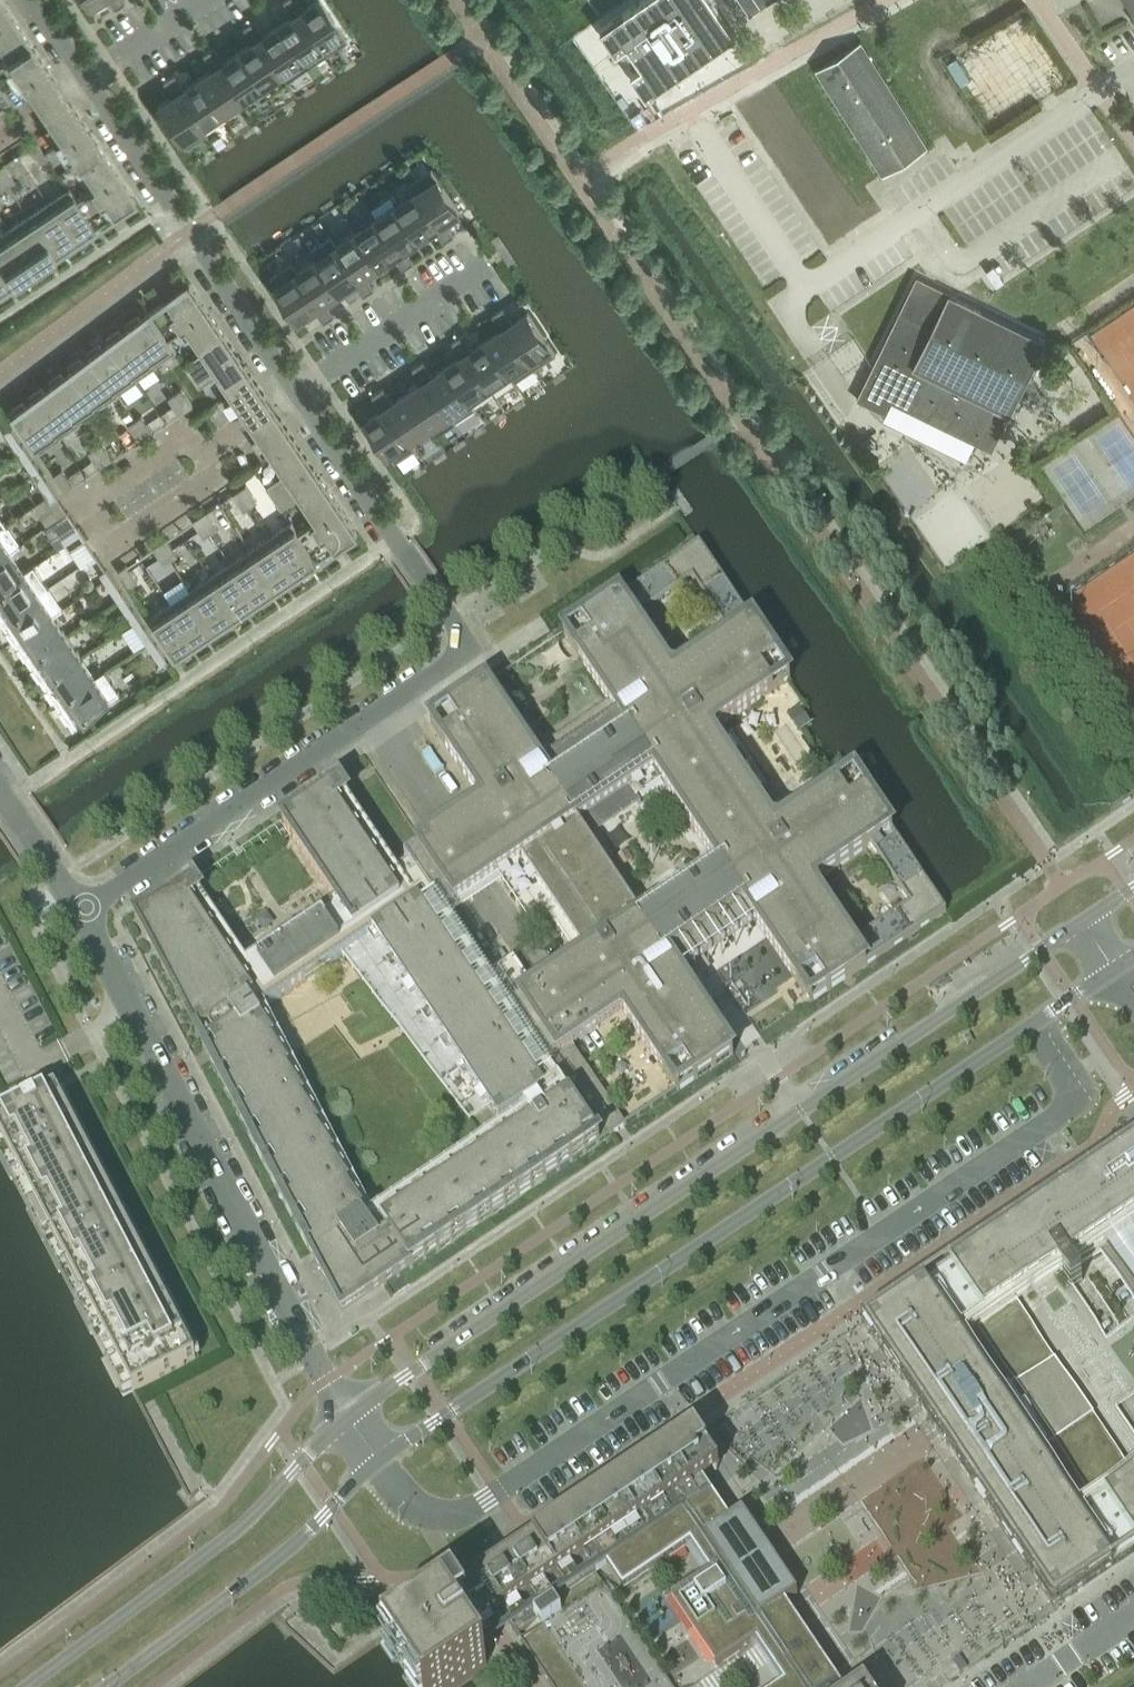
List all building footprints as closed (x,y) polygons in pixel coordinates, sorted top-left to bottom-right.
[(21,29),(2,0),(0,0),(0,43),(21,29)] [(110,1),(115,9),(125,1),(124,0),(112,0),(110,1)] [(298,0),(288,8),(292,15),(298,11),(303,8),(298,0)] [(298,11),(326,53),(347,39),(341,30),(320,0),(314,0),(303,8),(298,11)] [(602,26),(618,50),(625,45),(639,65),(632,70),(648,94),(737,32),(715,0),(640,0),(602,26)] [(752,14),(771,0),(742,0),(752,14)] [(292,15),(278,24),(300,58),(319,45),(325,53),(326,53),(298,11),(292,15)] [(253,20),(243,27),(248,34),(258,27),(253,20)] [(263,34),(258,38),(280,71),(300,58),(278,24),(263,34)] [(258,27),(248,34),(253,41),(258,38),(263,34),(258,27)] [(6,64),(33,46),(21,29),(0,43),(0,46),(7,57),(3,60),(6,64)] [(253,41),(238,51),(260,84),(280,71),(258,38),(253,41)] [(929,145),(863,40),(817,68),(884,174),(929,145)] [(33,46),(6,64),(17,81),(17,82),(22,79),(42,109),(65,94),(44,64),(33,46)] [(214,47),(203,54),(208,61),(218,54),(214,47)] [(223,61),(218,65),(240,98),(260,84),(238,51),(223,61)] [(218,54),(208,61),(213,68),(218,65),(223,61),(218,54)] [(213,68),(198,78),(220,111),(240,98),(218,65),(213,68)] [(174,73),(163,81),(168,88),(179,81),(174,73)] [(183,88),(178,91),(207,134),(207,133),(201,124),(220,111),(198,78),(183,88)] [(179,81),(168,88),(173,95),(178,91),(183,88),(179,81)] [(3,91),(0,86),(0,101),(4,107),(11,102),(3,91)] [(173,95),(157,105),(180,139),(185,147),(207,134),(178,91),(173,95)] [(65,94),(42,109),(62,139),(62,140),(58,142),(59,142),(70,159),(97,141),(85,124),(65,94)] [(37,141),(30,145),(41,162),(48,157),(37,141)] [(97,141),(70,159),(73,164),(78,161),(86,173),(87,173),(108,159),(97,141)] [(87,173),(113,210),(120,205),(122,208),(136,199),(108,159),(87,173)] [(8,184),(15,180),(3,163),(0,166),(0,172),(8,184)] [(433,168),(412,182),(419,191),(440,224),(446,220),(461,210),(449,191),(439,177),(433,168)] [(77,198),(96,226),(107,219),(105,216),(113,210),(87,173),(86,173),(94,186),(77,198)] [(417,191),(398,204),(420,237),(435,227),(440,224),(419,191),(412,182),(411,182),(417,191)] [(48,201),(76,242),(87,235),(85,233),(96,226),(77,198),(70,187),(48,201)] [(28,215),(55,254),(64,247),(65,250),(76,242),(48,201),(28,215)] [(398,204),(378,217),(400,251),(406,247),(420,237),(398,204)] [(8,228),(36,269),(47,262),(45,260),(55,254),(28,215),(8,228)] [(378,217),(358,231),(380,264),(395,254),(400,251),(378,217)] [(440,224),(435,227),(440,234),(451,227),(446,220),(440,224)] [(451,227),(440,234),(445,242),(455,235),(451,227)] [(15,281),(24,274),(26,276),(36,269),(8,228),(0,234),(0,259),(15,281)] [(358,231),(338,244),(360,277),(366,274),(380,264),(358,231)] [(338,244),(318,258),(340,291),(355,281),(360,277),(338,244)] [(400,251),(395,254),(400,261),(411,254),(406,247),(400,251)] [(411,254),(400,261),(405,269),(415,261),(411,254)] [(293,262),(292,262),(320,304),(326,301),(340,291),(318,258),(299,270),(293,262)] [(7,289),(5,287),(15,281),(0,259),(0,294),(7,289)] [(292,262),(272,276),(278,285),(300,318),(315,308),(320,304),(292,262)] [(360,277),(355,281),(360,288),(371,281),(366,274),(360,277)] [(958,295),(918,275),(860,395),(878,404),(881,398),(892,404),(894,401),(978,442),(980,438),(995,446),(993,450),(1027,381),(1048,339),(958,295)] [(371,281),(360,288),(365,295),(375,288),(371,281)] [(172,300),(197,337),(219,323),(191,283),(178,292),(180,295),(172,300)] [(151,311),(177,350),(178,350),(170,338),(188,326),(196,338),(197,337),(172,300),(165,305),(163,302),(151,310),(151,311)] [(320,304),(315,308),(320,315),(331,308),(326,301),(320,304)] [(504,307),(493,314),(498,321),(509,314),(504,307)] [(331,308),(320,315),(325,322),(336,315),(331,308)] [(131,327),(157,366),(159,364),(158,363),(177,350),(151,311),(142,318),(140,316),(129,323),(131,327)] [(513,321),(508,325),(537,367),(557,353),(529,311),(513,321)] [(509,314),(498,321),(503,328),(508,325),(513,321),(509,314)] [(193,374),(234,347),(219,323),(197,337),(196,338),(204,350),(186,363),(193,374)] [(503,328),(488,338),(511,372),(516,381),(537,367),(508,325),(503,328)] [(157,366),(131,327),(123,332),(121,330),(109,338),(112,341),(138,380),(140,379),(139,377),(157,366)] [(464,334),(453,341),(458,348),(469,341),(464,334)] [(473,348),(468,351),(491,385),(511,372),(488,338),(473,348)] [(92,356),(118,395),(121,393),(120,392),(138,380),(112,341),(103,347),(102,345),(90,353),(92,356)] [(469,341),(458,348),(463,355),(468,351),(473,348),(469,341)] [(234,347),(193,374),(201,386),(220,373),(232,392),(253,423),(275,408),(255,377),(234,347)] [(463,355),(448,365),(471,398),(491,385),(468,351),(463,355)] [(73,370),(99,409),(102,408),(101,406),(118,395),(92,356),(84,361),(83,359),(71,367),(73,370)] [(424,360),(413,367),(418,375),(429,367),(424,360)] [(434,375),(428,378),(451,412),(457,421),(477,408),(471,398),(448,365),(434,375)] [(429,367),(418,375),(423,382),(428,378),(434,375),(429,367)] [(99,409),(73,370),(65,376),(63,374),(52,382),(54,385),(80,424),(82,422),(82,421),(99,409)] [(423,382),(408,392),(431,425),(437,435),(457,421),(451,412),(428,378),(423,382)] [(62,436),(80,424),(54,385),(46,390),(44,388),(33,396),(35,399),(61,438),(63,437),(62,436)] [(384,387),(373,394),(378,401),(389,394),(384,387)] [(177,392),(188,409),(194,404),(183,388),(177,392)] [(188,409),(177,392),(170,397),(181,413),(188,409)] [(394,401),(388,405),(417,447),(412,438),(431,425),(408,392),(394,401)] [(389,394),(378,401),(383,409),(388,405),(394,401),(389,394)] [(41,452),(61,438),(35,399),(27,405),(25,403),(13,411),(41,452)] [(383,409),(367,419),(396,461),(417,447),(388,405),(383,409)] [(275,408),(253,423),(273,453),(273,454),(286,472),(268,485),(275,496),(316,469),(296,438),(275,408)] [(137,419),(148,436),(154,431),(143,415),(137,419)] [(148,436),(137,419),(130,424),(141,440),(148,436)] [(18,449),(25,444),(13,426),(6,431),(18,449)] [(97,446),(108,462),(114,458),(103,442),(97,446)] [(30,466),(36,462),(25,444),(18,449),(30,466)] [(108,462),(97,446),(90,450),(101,467),(108,462)] [(36,462),(30,466),(41,484),(48,479),(36,462)] [(56,474),(67,490),(74,485),(63,468),(56,474)] [(316,469),(275,496),(283,508),(301,495),(310,507),(311,506),(332,492),(316,469)] [(48,479),(41,484),(53,501),(60,497),(48,479)] [(241,488),(252,505),(259,500),(248,484),(241,488)] [(252,505),(241,488),(235,493),(246,509),(252,505)] [(332,492),(311,506),(336,544),(344,539),(346,542),(359,533),(332,492)] [(293,521),(292,521),(318,560),(330,552),(328,549),(336,544),(311,506),(310,507),(318,520),(300,531),(293,521)] [(201,515),(212,532),(219,527),(208,511),(201,515)] [(212,532),(201,515),(195,520),(206,536),(212,532)] [(272,535),(300,576),(310,569),(309,566),(318,560),(292,521),(272,535)] [(22,544),(8,523),(0,528),(0,559),(22,544)] [(67,544),(84,533),(80,526),(63,537),(67,544)] [(84,533),(67,544),(72,550),(88,539),(84,533)] [(252,548),(278,587),(287,581),(289,583),(300,576),(272,535),(252,548)] [(161,542),(172,558),(179,554),(168,538),(161,542)] [(172,558),(161,542),(155,546),(166,563),(172,558)] [(0,559),(0,589),(36,565),(35,564),(26,571),(13,551),(22,545),(22,544),(0,559)] [(200,1046),(342,1316),(625,1126),(573,1049),(621,1017),(673,1094),(732,1055),(679,975),(756,923),(810,1003),(945,912),(854,776),(775,830),(758,806),(769,799),(732,743),(721,750),(709,733),(789,680),(698,544),(563,635),(608,702),(531,754),(485,687),(429,724),(483,804),(447,828),(392,865),(339,785),(281,824),(335,904),(246,963),(192,884),(135,922),(195,1036),(207,1028),(213,1038),(200,1046)] [(232,562),(260,603),(270,595),(269,593),(278,587),(252,548),(232,562)] [(212,575),(238,614),(247,607),(249,610),(260,603),(232,562),(212,575)] [(128,564),(120,570),(131,586),(139,581),(128,564)] [(50,586),(36,565),(0,589),(0,611),(2,615),(3,614),(5,616),(50,586)] [(113,591),(120,586),(108,568),(101,573),(113,591)] [(192,588),(220,629),(230,622),(229,620),(238,614),(212,575),(192,588)] [(19,638),(64,607),(50,586),(5,616),(10,624),(9,624),(16,635),(17,635),(19,638)] [(125,608),(132,603),(120,586),(113,591),(125,608)] [(172,602),(198,641),(207,634),(209,637),(220,629),(192,588),(172,602)] [(198,641),(172,602),(151,616),(179,657),(190,649),(189,647),(198,641)] [(137,625),(143,621),(132,603),(125,608),(137,625)] [(64,607),(19,638),(21,640),(20,640),(27,652),(28,651),(33,659),(69,635),(55,614),(65,608),(64,607)] [(148,643),(155,638),(143,621),(137,625),(148,643)] [(47,680),(83,656),(69,635),(33,659),(35,661),(34,662),(42,673),(42,672),(47,680)] [(155,638),(148,643),(163,664),(169,660),(155,638)] [(61,701),(107,670),(106,670),(97,676),(83,656),(47,680),(49,682),(48,683),(56,694),(56,693),(61,701)] [(107,670),(61,701),(63,703),(62,704),(70,715),(71,714),(76,723),(121,692),(107,670)] [(0,1119),(0,1138),(132,1391),(184,1364),(196,1358),(55,1091),(44,1096),(0,1119)] [(1053,1606),(1133,1551),(1133,1439),(1115,1410),(1133,1397),(1133,1320),(1104,1339),(1071,1287),(1080,1282),(1072,1270),(1100,1252),(1133,1305),(1133,1147),(866,1327),(1053,1606)] [(461,1592),(410,1626),(388,1641),(387,1642),(386,1643),(416,1686),(455,1686),(473,1675),(478,1671),(484,1668),(486,1666),(468,1639),(485,1627),(498,1619),(503,1616),(521,1642),(551,1686),(668,1686),(594,1576),(595,1575),(610,1565),(626,1590),(694,1544),(713,1572),(676,1597),(671,1601),(710,1660),(716,1668),(721,1665),(755,1642),(783,1686),(781,1686),(840,1686),(837,1683),(834,1685),(829,1677),(832,1675),(807,1638),(802,1641),(797,1633),(802,1630),(795,1620),(784,1604),(796,1596),(772,1561),(773,1561),(754,1533),(741,1514),(729,1522),(718,1505),(715,1506),(710,1499),(713,1497),(702,1482),(718,1472),(694,1435),(677,1447),(562,1525),(498,1567),(479,1580),(474,1583),(461,1592)]
